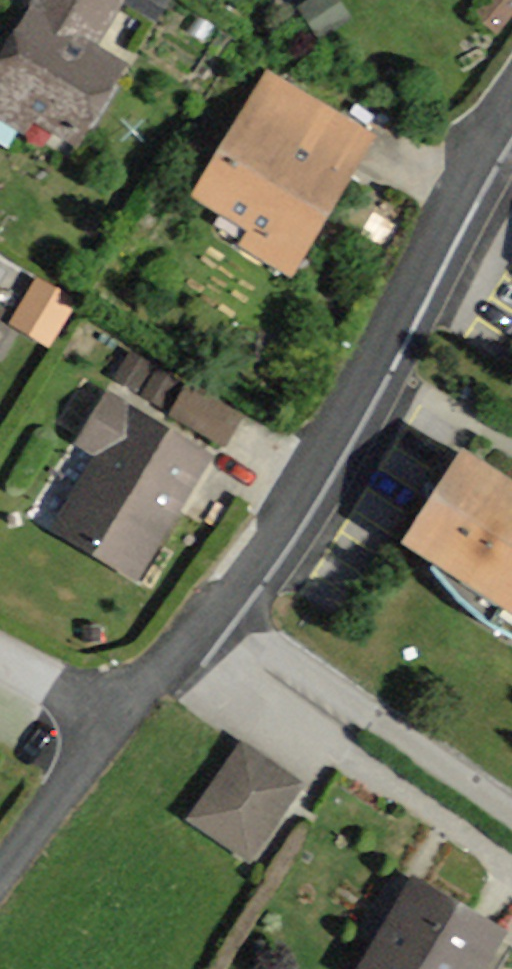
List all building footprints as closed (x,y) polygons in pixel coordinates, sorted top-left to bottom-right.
[(0,54),(0,111),(26,125),(33,113),(73,136),(117,58),(90,42),(114,0),(31,0),(0,54)] [(156,13),(162,0),(131,0),(156,13)] [(369,132),(266,70),(192,193),(295,255),(369,132)] [(69,304),(34,281),(9,318),(45,341),(69,304)] [(237,411),(181,379),(164,408),(220,440),(237,411)] [(109,383),(76,438),(101,453),(61,518),(144,569),(217,449),(109,383)] [(460,444),(402,532),(511,605),(511,478),(460,444)] [(310,778),(244,737),(190,822),(257,863),(310,778)] [(416,870),(358,964),(365,968),(479,968),(506,926),(416,870)]
